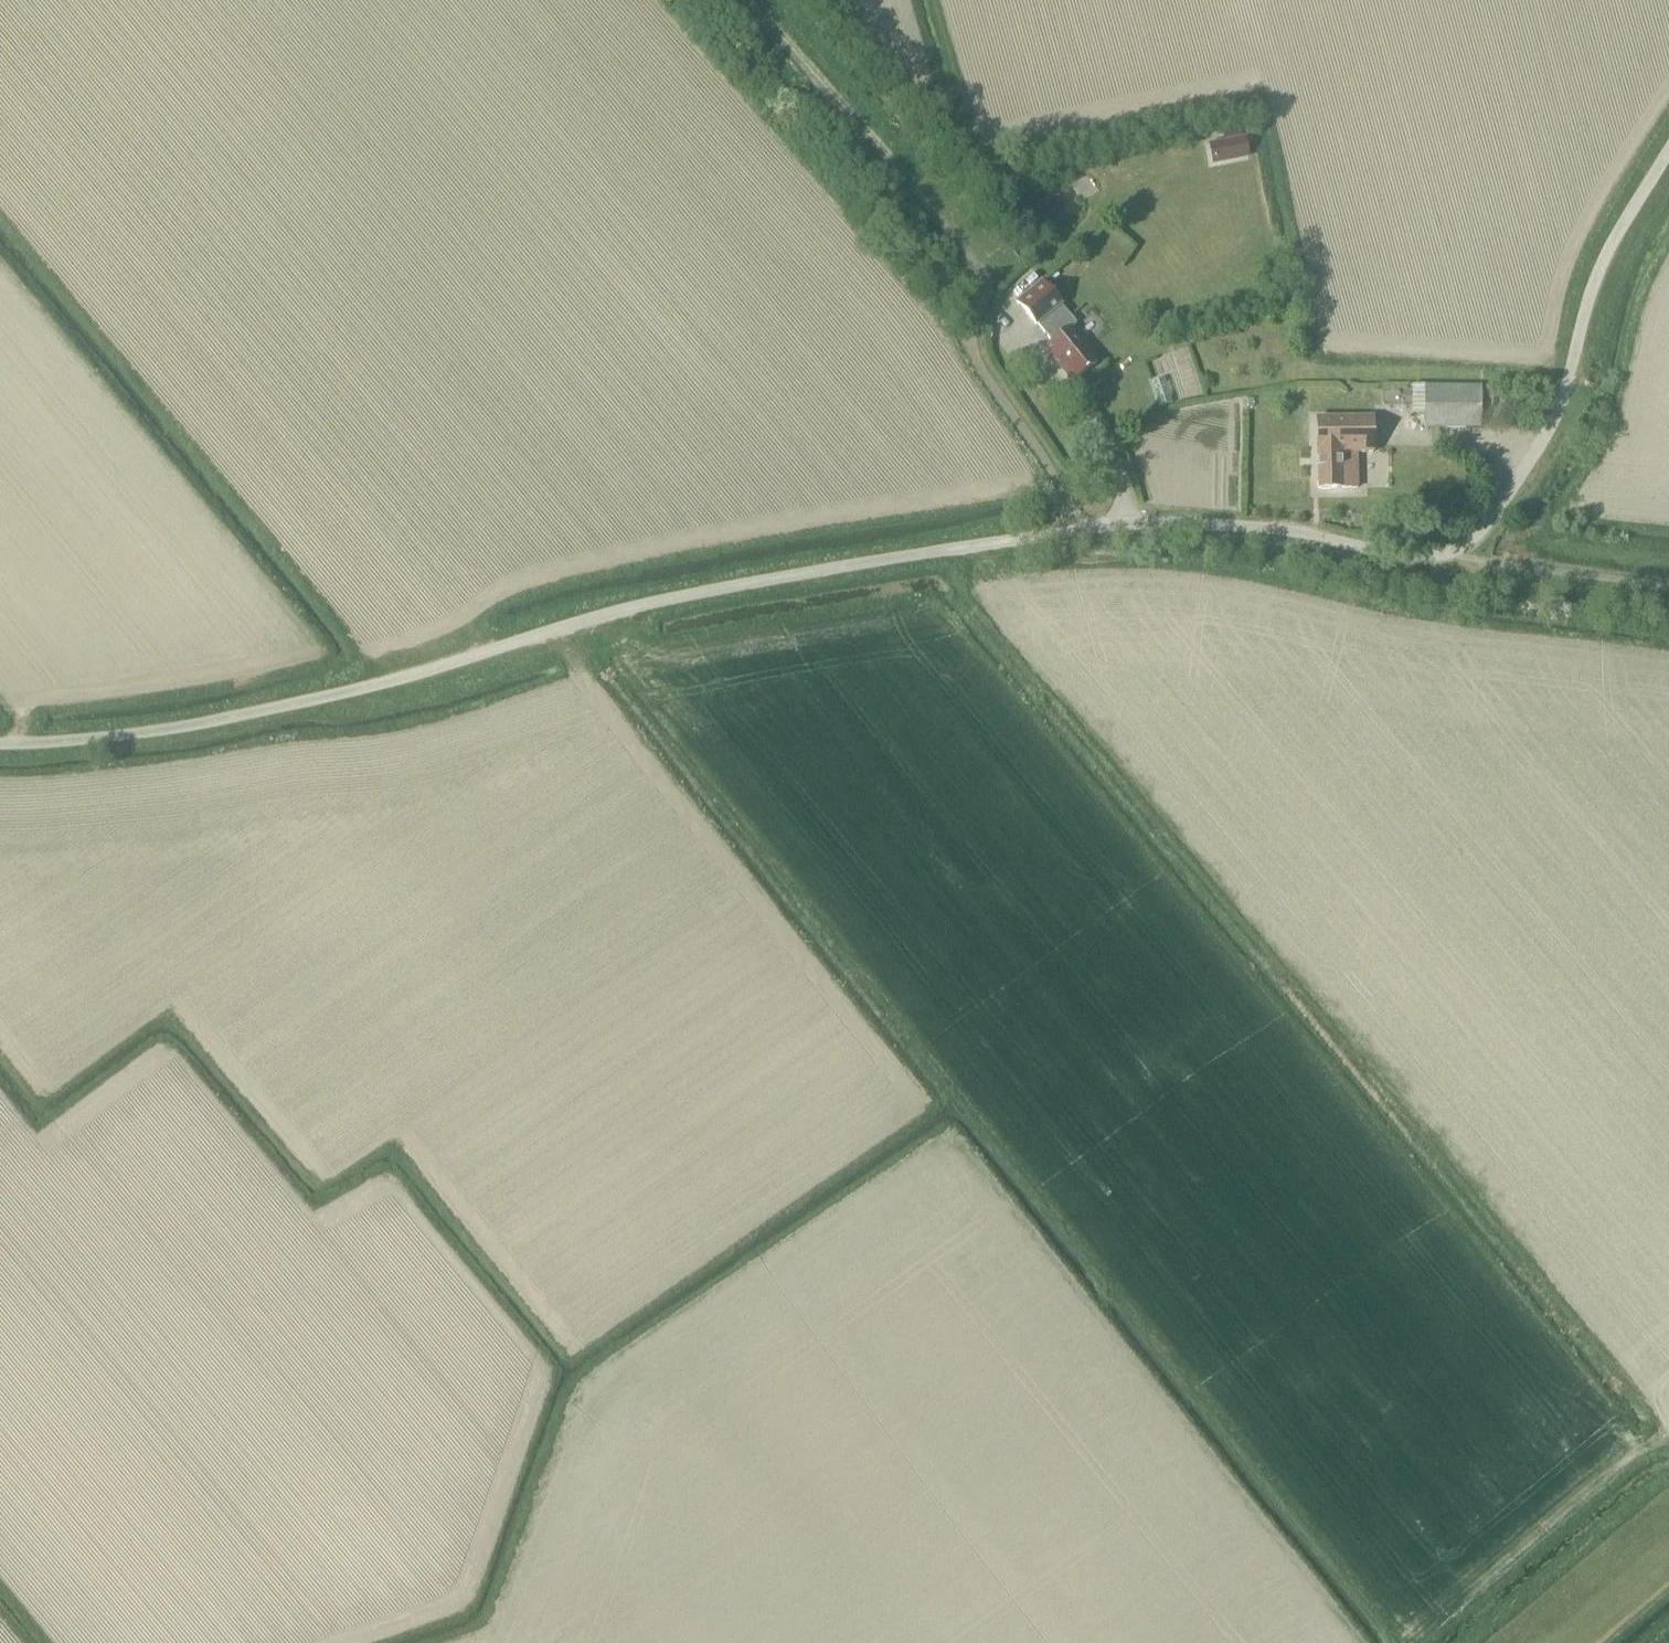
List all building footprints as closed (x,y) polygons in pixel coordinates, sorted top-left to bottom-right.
[(1240,123),(1222,127),(1225,137),(1242,134),(1240,123)] [(1245,136),(1225,140),(1229,162),(1250,158),(1245,136)] [(1062,306),(1063,305),(1042,279),(1015,301),(1037,327),(1038,326),(1052,342),(1044,348),(1067,377),(1071,373),(1076,380),(1098,362),(1071,328),(1077,324),(1062,306)] [(1194,343),(1147,355),(1159,402),(1206,390),(1194,343)] [(1478,427),(1478,387),(1424,387),(1424,427),(1478,427)] [(1493,408),(1493,392),(1483,392),(1483,408),(1493,408)] [(1371,454),(1371,420),(1318,420),(1317,491),(1356,491),(1357,454),(1371,454)]
